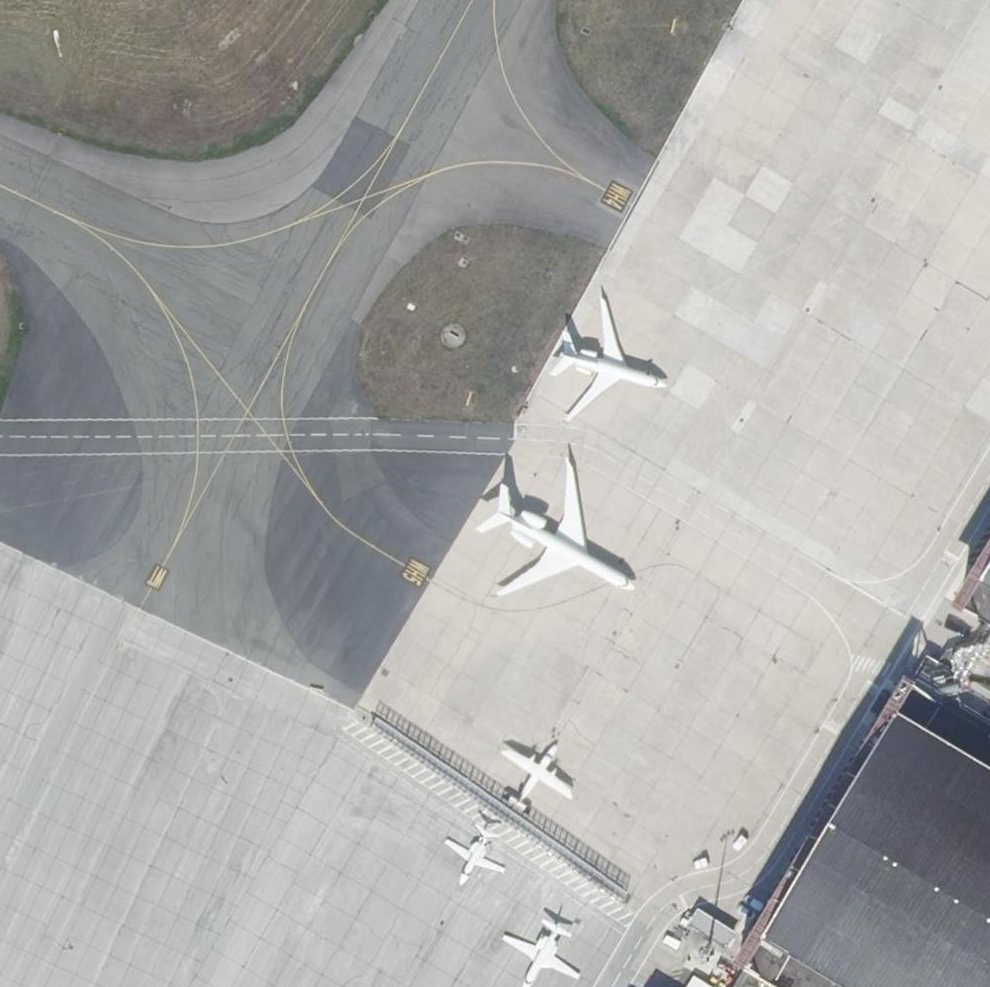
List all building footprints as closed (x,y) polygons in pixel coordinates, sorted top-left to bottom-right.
[(963,601),(989,617),(989,556),(963,601)] [(910,687),(742,966),(776,986),(989,986),(989,735),(910,687)]
